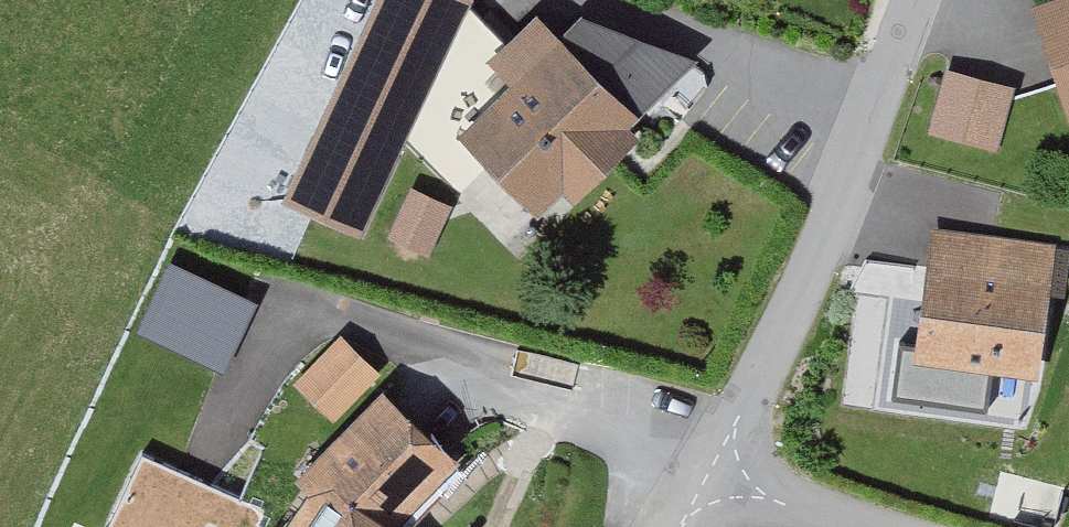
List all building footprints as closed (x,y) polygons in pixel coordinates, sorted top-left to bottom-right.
[(573,179),(621,135),(612,125),(679,65),(592,28),(566,52),(538,22),(512,46),(470,0),(464,0),(437,59),(373,30),(369,28),(293,195),(364,227),(405,137),(455,192),(496,154),(531,192),(561,165),(573,179)] [(373,30),(437,59),(464,0),(387,0),(373,30)] [(1068,108),(1068,1),(1037,11),(1068,108)] [(1011,86),(948,69),(931,130),(994,147),(1011,86)] [(444,207),(414,193),(396,232),(425,246),(444,207)] [(1025,353),(1024,364),(1027,365),(1038,285),(1061,288),(1066,253),(962,237),(957,272),(937,269),(926,346),(898,342),(891,398),(987,411),(996,349),(1025,353)] [(222,366),(256,290),(159,248),(126,324),(222,366)] [(309,385),(338,413),(374,376),(344,348),(309,385)] [(444,461),(384,402),(328,460),(337,468),(297,526),(383,526),(444,461)] [(142,457),(111,526),(257,526),(264,511),(142,457)]
